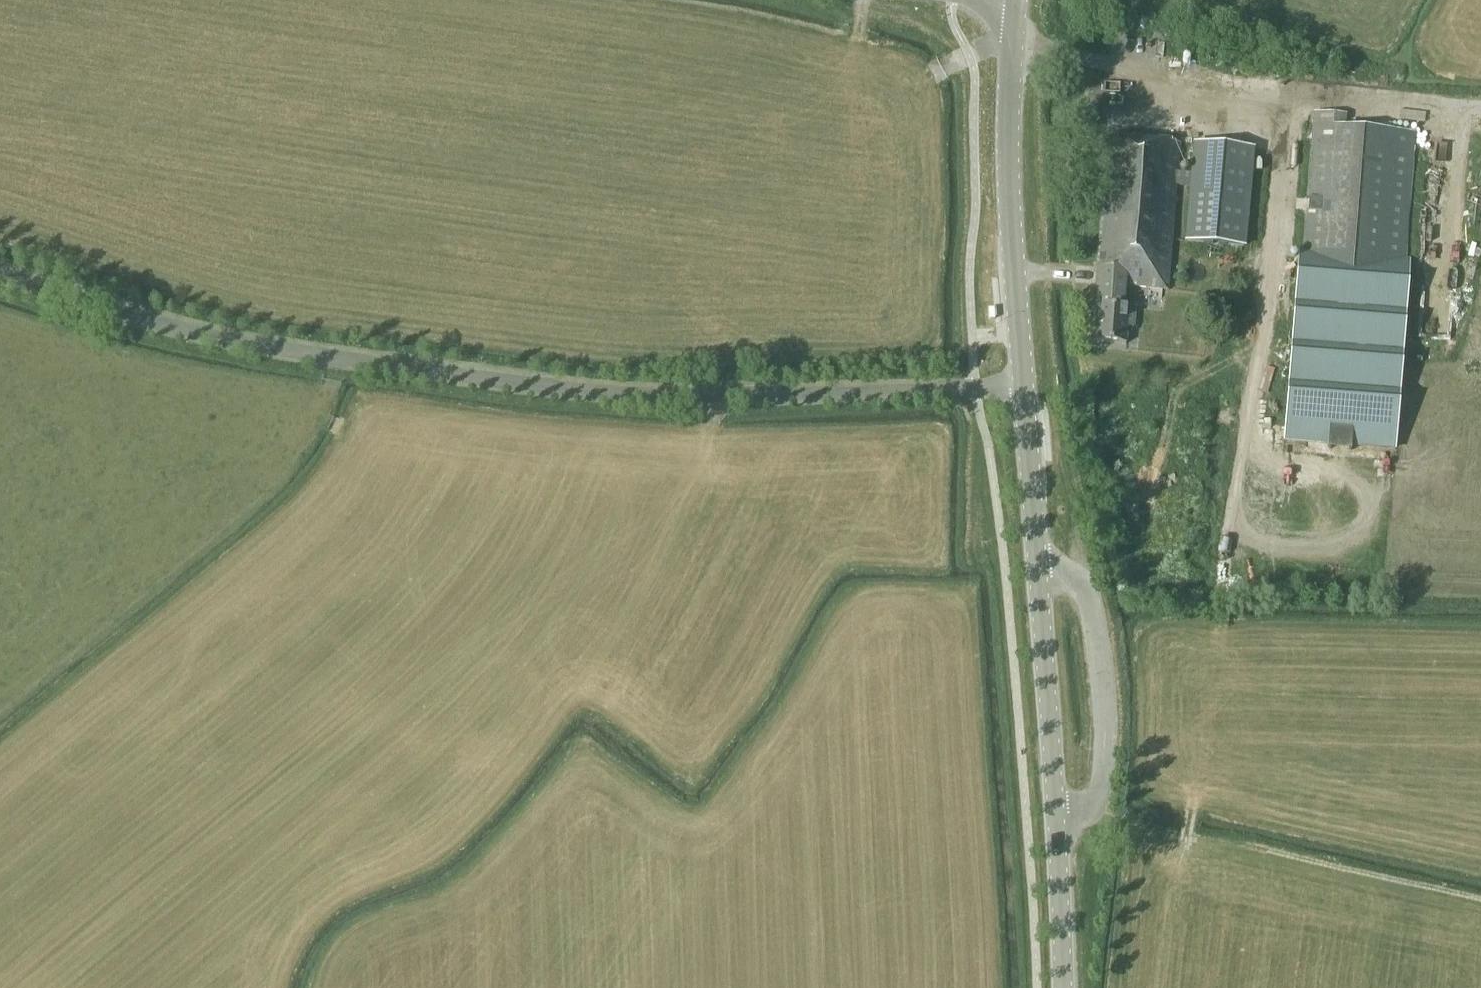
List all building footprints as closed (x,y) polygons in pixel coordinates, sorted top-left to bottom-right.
[(1346,114),(1313,111),(1301,264),(1298,264),(1284,439),(1395,448),(1408,273),(1405,272),(1416,132),(1345,126),(1346,114)] [(1179,141),(1106,135),(1106,136),(1107,136),(1095,285),(1099,285),(1094,341),(1125,344),(1127,328),(1133,329),(1135,309),(1123,308),(1125,286),(1168,290),(1176,185),(1192,186),(1188,241),(1245,245),(1252,147),(1196,142),(1193,173),(1177,172),(1179,141)]
